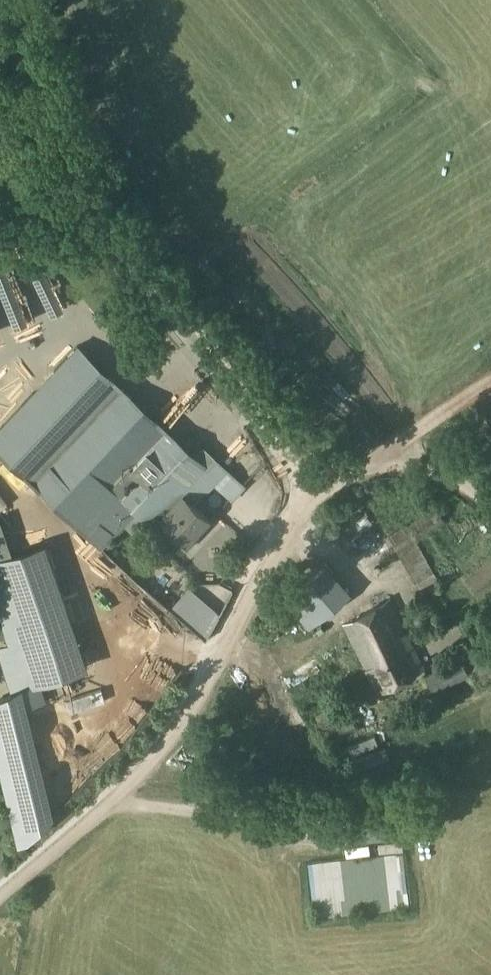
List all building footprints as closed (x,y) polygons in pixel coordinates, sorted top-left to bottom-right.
[(9,58),(0,54),(0,79),(9,58)] [(44,257),(37,273),(54,280),(61,264),(44,257)] [(0,431),(0,444),(106,548),(140,513),(151,523),(184,488),(202,503),(230,471),(219,460),(213,467),(81,346),(0,431)] [(9,359),(0,351),(0,368),(9,359)] [(182,495),(161,518),(188,542),(209,519),(182,495)] [(345,507),(353,518),(364,510),(356,499),(345,507)] [(436,507),(410,524),(420,538),(446,523),(436,507)] [(407,524),(389,534),(419,590),(438,580),(407,524)] [(0,556),(0,619),(24,690),(41,684),(91,667),(48,540),(0,556)] [(326,561),(283,598),(285,601),(301,619),(309,629),(352,592),(326,561)] [(207,595),(193,587),(189,595),(174,587),(168,597),(196,614),(207,595)] [(392,602),(345,625),(379,693),(426,670),(392,602)] [(97,673),(83,689),(98,703),(124,675),(107,659),(95,671),(97,673)] [(448,664),(425,675),(434,693),(457,682),(448,664)] [(47,700),(41,684),(24,690),(25,691),(30,706),(47,700)] [(345,702),(317,719),(333,746),(361,729),(345,702)] [(405,803),(352,808),(355,842),(408,837),(405,803)] [(379,843),(382,898),(396,897),(393,842),(379,843)] [(305,850),(307,905),(337,904),(335,849),(305,850)]
